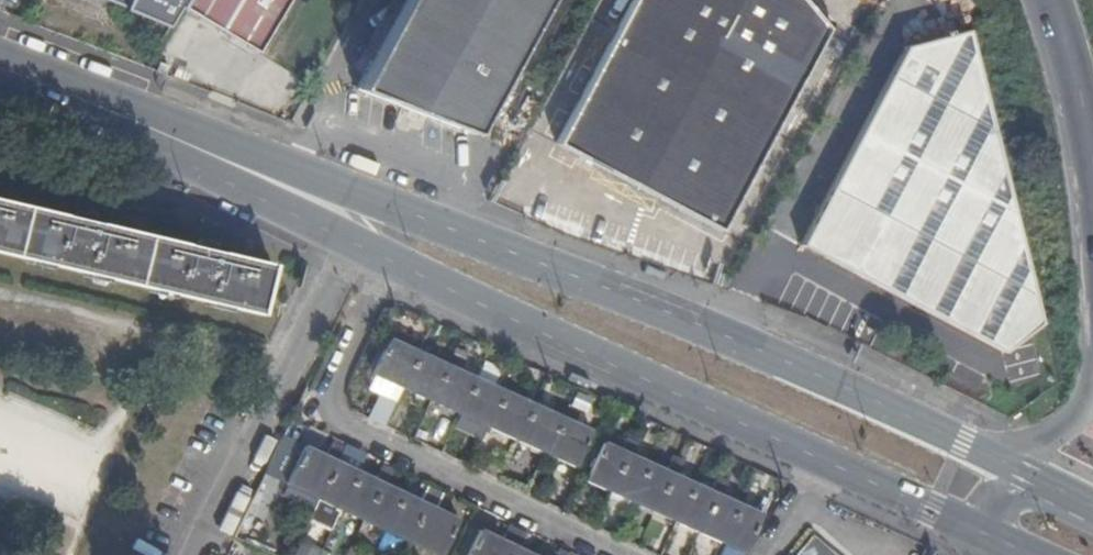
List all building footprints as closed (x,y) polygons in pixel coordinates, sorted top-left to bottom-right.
[(167,28),(180,7),(184,0),(98,0),(167,28)] [(180,7),(255,53),(288,0),(184,0),(180,7)] [(431,121),(442,126),(465,134),(539,0),(401,0),(352,91),(354,92),(393,107),(424,118),(431,121)] [(630,1),(556,142),(602,168),(656,197),(710,227),(718,231),(810,60),(826,33),(799,0),(630,0),(630,1)] [(952,325),(1014,225),(964,30),(949,34),(947,29),(940,31),(940,36),(904,47),(799,245),(952,325)] [(256,315),(267,265),(217,253),(198,248),(94,223),(74,219),(0,201),(0,254),(256,315)] [(77,209),(74,219),(94,223),(97,214),(77,209)] [(1039,323),(1014,225),(952,325),(1001,351),(1039,323)] [(200,239),(198,248),(217,253),(219,244),(200,239)] [(667,271),(647,263),(645,268),(643,273),(664,281),(667,271)] [(371,375),(572,467),(589,432),(575,424),(580,414),(578,413),(581,407),(559,397),(555,403),(554,403),(548,413),(517,398),(522,388),(521,386),(524,381),(514,376),(510,382),(497,376),(501,370),(484,362),(476,380),(459,371),(464,362),(467,356),(455,350),(452,356),(439,350),(433,360),(401,346),(406,336),(394,330),(388,340),(387,340),(371,375)] [(566,383),(586,392),(588,387),(590,382),(570,373),(566,383)] [(367,417),(385,425),(397,399),(380,391),(367,417)] [(769,501),(762,497),(754,513),(722,498),(729,483),(717,477),(710,492),(677,477),(684,462),(667,454),(665,458),(670,460),(665,472),(632,456),(639,442),(627,436),(619,452),(601,443),(584,480),(723,545),(719,554),(743,554),(769,501)] [(455,521),(434,511),(442,494),(420,483),(418,488),(423,491),(418,503),(384,487),(390,475),(396,478),(398,473),(381,465),(373,482),(339,466),(345,454),(352,457),(354,452),(331,441),(323,458),(299,447),(282,484),(432,554),(439,554),(455,521)] [(299,552),(310,554),(320,554),(330,526),(310,519),(299,552)] [(518,551),(527,535),(510,527),(502,543),(479,533),(468,554),(528,554),(518,551)] [(812,537),(796,554),(834,554),(812,537)]
